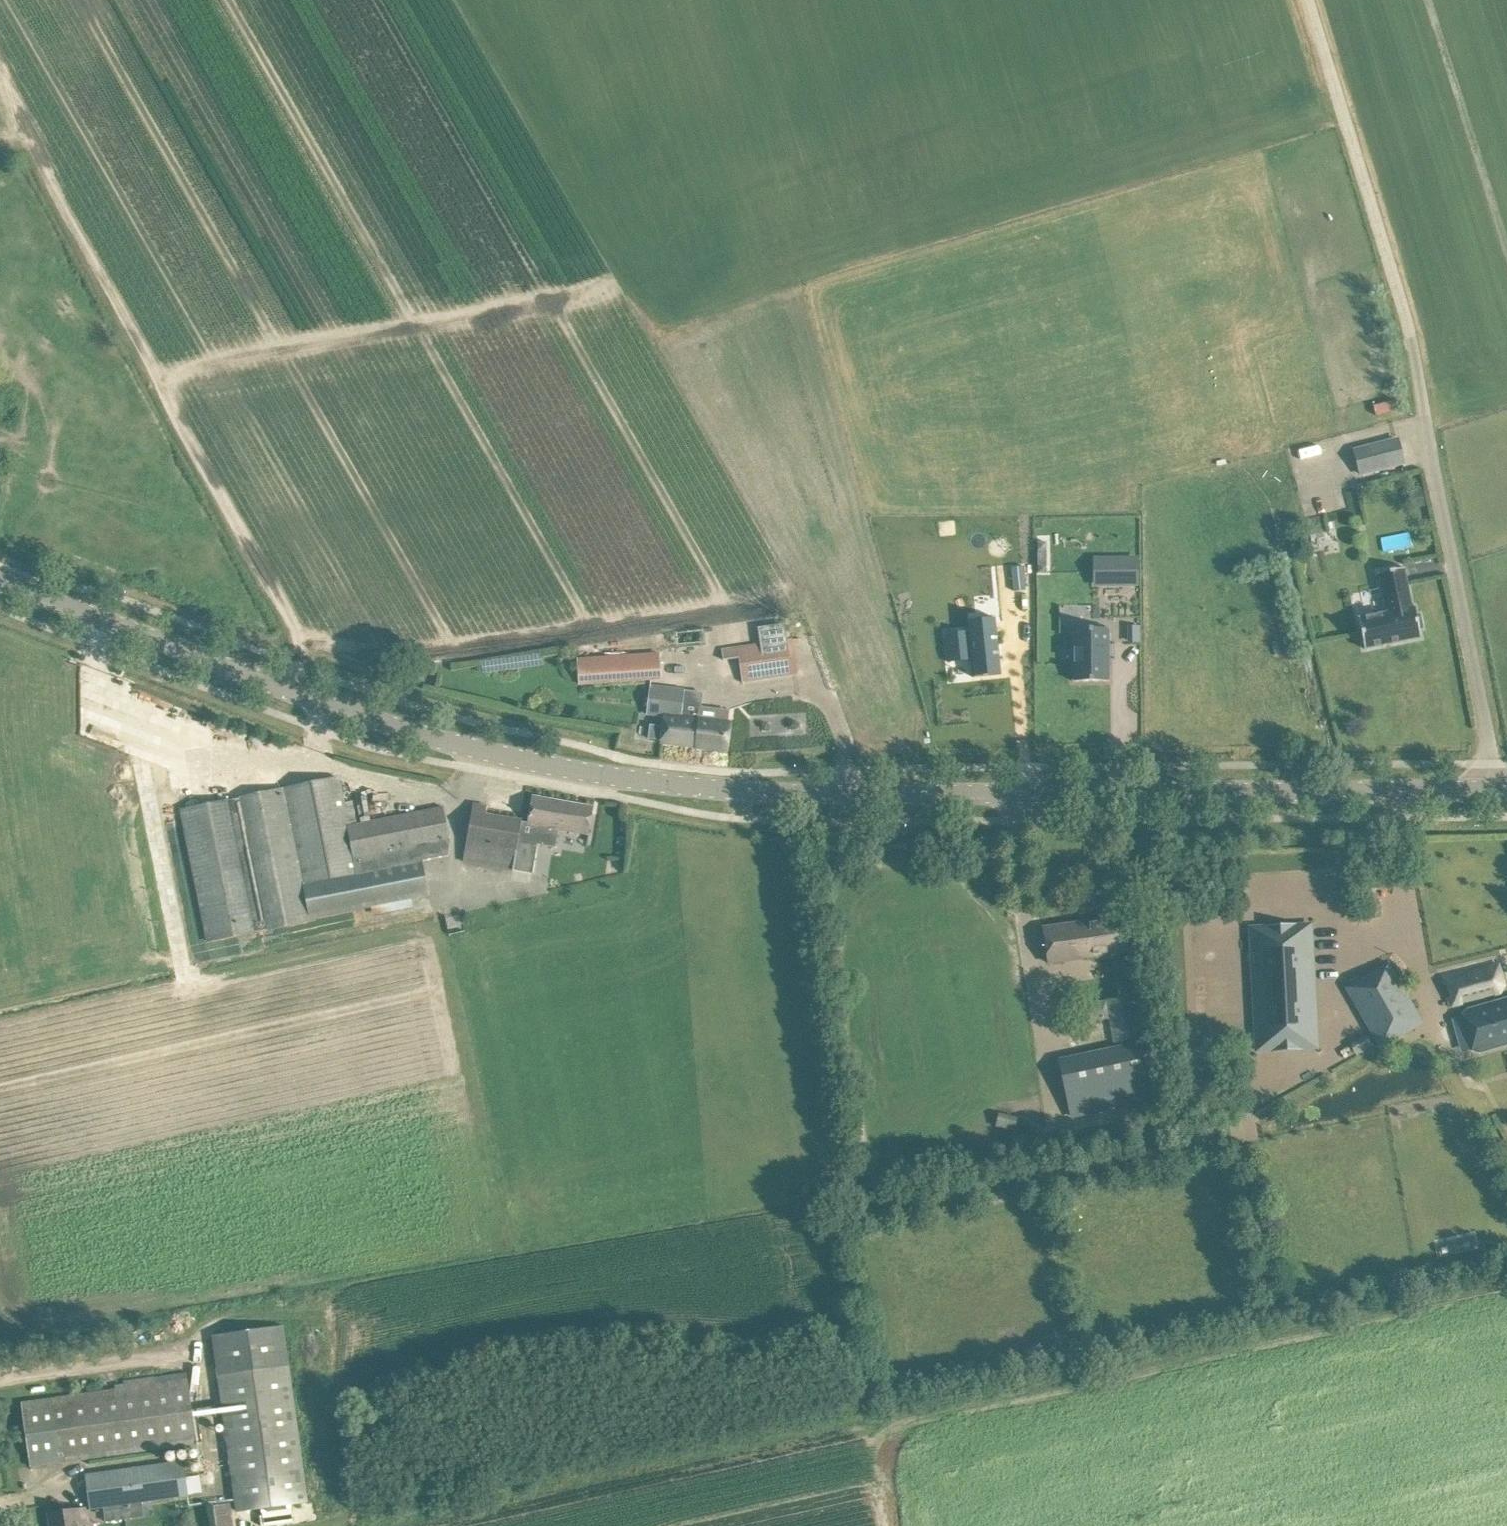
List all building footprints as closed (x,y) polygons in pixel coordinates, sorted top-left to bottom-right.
[(1398,440),(1355,452),(1361,473),(1404,461),(1398,440)] [(1138,558),(1124,558),(1124,586),(1138,586),(1138,558)] [(1025,567),(1003,567),(1004,609),(1026,608),(1025,567)] [(1358,616),(1365,648),(1421,637),(1419,628),(1422,627),(1420,614),(1417,615),(1415,606),(1412,606),(1404,567),(1377,572),(1385,610),(1358,616)] [(969,630),(947,632),(950,661),(972,659),(974,677),(1002,674),(996,616),(979,618),(980,629),(979,629),(971,630),(969,630)] [(761,642),(737,646),(739,657),(741,672),(743,683),(798,675),(795,655),(792,637),(788,638),(786,623),(759,627),(761,642)] [(1112,628),(1076,628),(1076,681),(1112,680),(1112,628)] [(579,659),(580,665),(582,685),(637,680),(662,678),(660,658),(659,653),(579,659)] [(650,686),(647,713),(665,716),(663,726),(650,725),(648,739),(661,741),(661,742),(727,751),(731,723),(727,723),(728,711),(700,707),(683,705),(685,690),(650,686)] [(194,806),(182,809),(186,829),(209,941),(313,920),(313,919),(371,907),(412,898),(430,895),(423,860),(448,855),(450,838),(447,826),(444,806),(356,823),(348,825),(344,803),(339,777),(194,806)] [(466,841),(463,861),(501,868),(505,849),(516,850),(518,840),(537,844),(555,847),(558,828),(589,834),(594,807),(532,796),(527,822),(522,821),(522,820),(486,814),(487,806),(473,803),(466,841)] [(1365,896),(1369,918),(1381,916),(1377,894),(1365,896)] [(1044,928),(1049,962),(1126,951),(1121,916),(1044,928)] [(1251,927),(1253,973),(1261,972),(1262,987),(1254,988),(1257,1050),(1280,1049),(1280,1043),(1293,1042),(1294,1048),(1316,1047),(1313,985),(1306,985),(1303,926),(1287,927),(1287,931),(1274,932),(1274,928),(1253,929),(1253,927),(1251,927)] [(1422,1022),(1388,964),(1387,965),(1388,966),(1350,988),(1349,986),(1347,987),(1381,1046),(1422,1022)] [(1502,993),(1504,986),(1499,964),(1443,977),(1450,1006),(1494,996),(1502,993)] [(1105,1000),(1108,1018),(1113,1042),(1145,1036),(1137,994),(1105,1000)] [(1472,1050),(1506,1041),(1506,999),(1461,1011),(1467,1031),(1472,1050)] [(1058,1058),(1071,1117),(1150,1100),(1137,1040),(1058,1058)] [(283,1325),(213,1335),(237,1511),(265,1508),(277,1506),(308,1502),(283,1325)] [(31,1466),(78,1459),(196,1443),(186,1372),(124,1381),(125,1389),(50,1399),(22,1403),(31,1466)] [(185,1461),(86,1474),(91,1508),(190,1495),(185,1461)] [(49,1514),(51,1525),(82,1525),(81,1524),(87,1523),(85,1509),(49,1514)]
